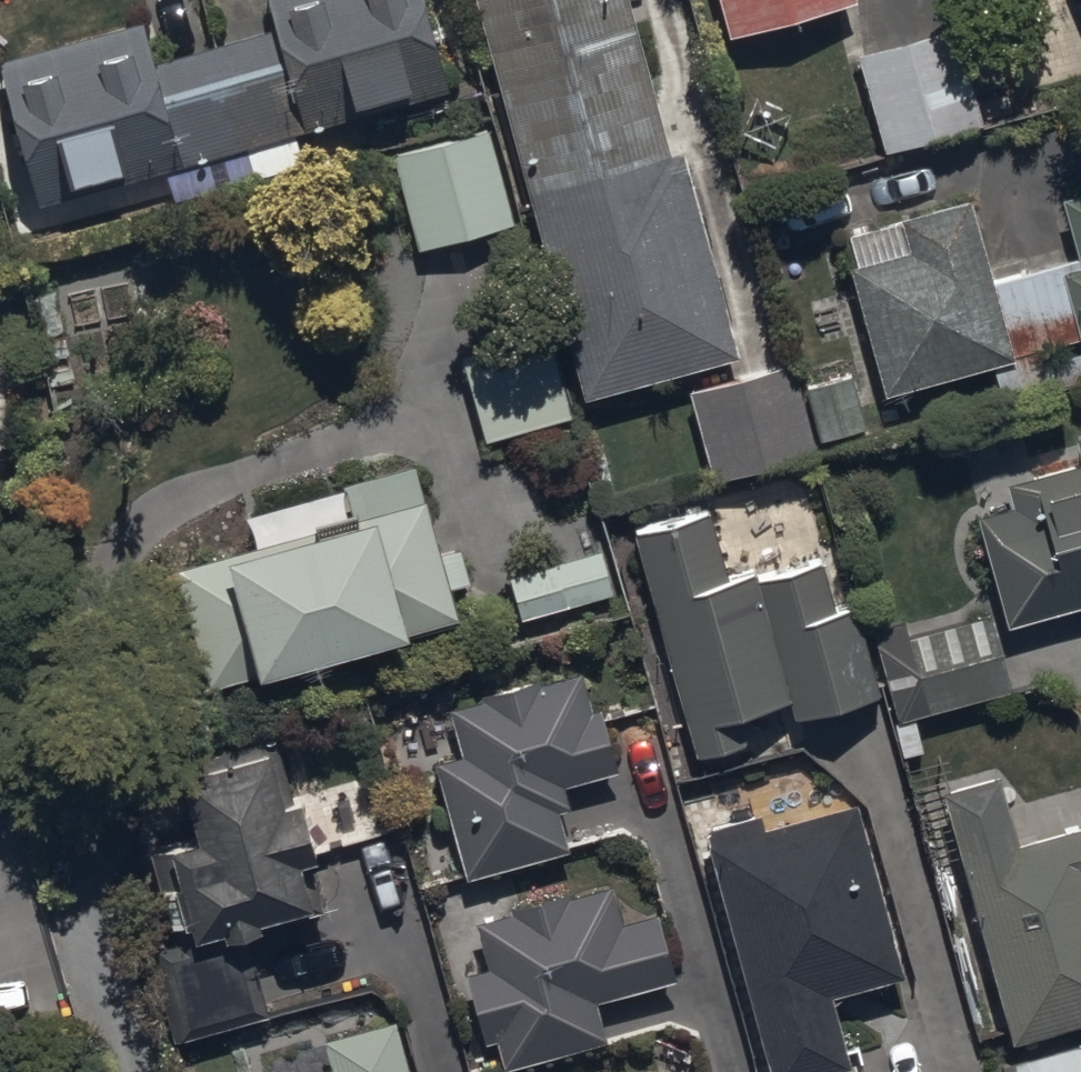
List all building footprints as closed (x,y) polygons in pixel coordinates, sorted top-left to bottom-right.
[(40,209),(247,155),(255,185),(305,171),(297,139),(451,98),(426,0),(269,0),(278,33),(158,65),(148,26),(2,64),(40,209)] [(586,404),(741,361),(684,153),(671,157),(628,0),(475,0),(586,404)] [(730,43),(858,9),(855,0),(719,0),(730,43)] [(956,32),(860,60),(889,157),(985,128),(956,32)] [(396,154),(421,254),(516,230),(490,130),(396,154)] [(887,400),(1080,348),(1080,200),(1064,204),(1080,265),(997,287),(975,206),(851,239),(860,272),(854,274),(887,400)] [(464,361),(487,447),(575,423),(551,337),(464,361)] [(817,447),(802,393),(795,366),(688,395),(713,485),(820,456),(817,447)] [(802,393),(817,447),(869,433),(854,379),(802,393)] [(1011,632),(1080,613),(1080,468),(974,497),(1011,632)] [(181,572),(209,694),(261,682),(263,691),(418,652),(414,637),(463,625),(455,594),(472,590),(463,552),(443,557),(431,506),(424,507),(416,473),(248,513),(257,554),(181,572)] [(711,518),(636,539),(699,764),(750,749),(742,720),(792,706),(797,722),(880,699),(855,610),(840,614),(826,565),(732,592),(711,518)] [(935,715),(1013,698),(996,619),(917,637),(935,715)] [(438,768),(469,883),(571,855),(561,816),(573,812),(567,790),(619,776),(602,713),(595,714),(586,681),(539,694),(537,686),(491,699),(493,706),(452,717),(464,761),(438,768)] [(267,943),(263,930),(315,915),(303,874),(321,869),(303,807),(287,811),(272,758),(184,784),(203,850),(152,865),(162,899),(180,893),(193,938),(186,940),(192,960),(164,968),(187,1044),(272,1019),(252,948),(267,943)] [(947,798),(1016,1051),(1080,1033),(1080,833),(1021,849),(1003,783),(947,798)] [(708,837),(773,1071),(852,1071),(833,1004),(906,984),(858,809),(767,834),(763,822),(708,837)] [(509,1071),(518,1071),(609,1048),(598,1006),(678,986),(660,918),(623,927),(614,892),(478,927),(490,975),(468,981),(485,1047),(501,1043),(509,1071)] [(395,1028),(326,1046),(333,1071),(408,1071),(395,1028)] [(1019,1067),(1020,1071),(1080,1071),(1080,1051),(1019,1067)]
